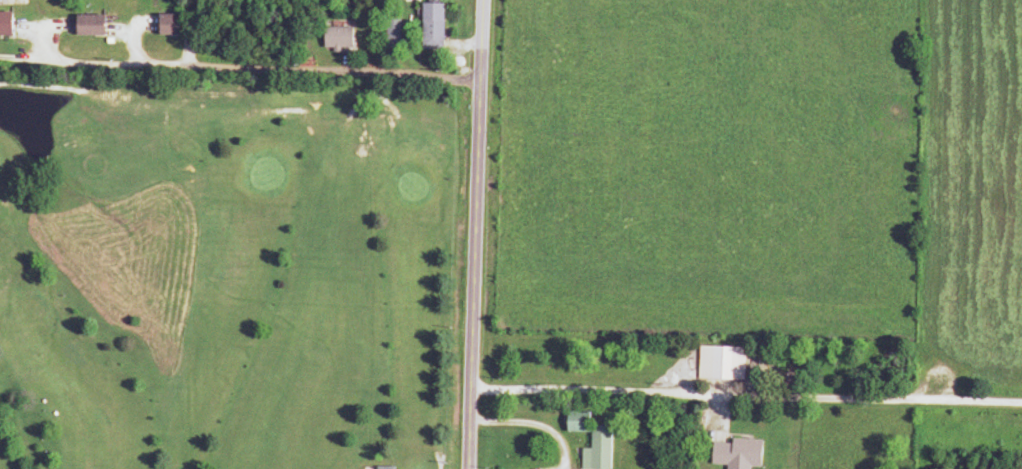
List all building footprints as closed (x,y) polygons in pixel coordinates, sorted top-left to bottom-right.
[(417,50),(440,50),(440,4),(417,4),(417,50)] [(100,16),(70,16),(70,36),(100,36),(100,16)] [(154,16),(154,35),(177,35),(177,16),(154,16)] [(382,20),(382,47),(398,47),(398,20),(382,20)] [(349,50),(349,27),(319,27),(319,50),(349,50)] [(740,380),(741,347),(696,346),(695,380),(740,380)] [(578,468),(608,468),(608,426),(586,426),(586,411),(561,411),(561,433),(587,433),(587,449),(579,449),(578,468)] [(758,440),(727,439),(727,443),(708,442),(707,466),(757,467),(758,440)]
